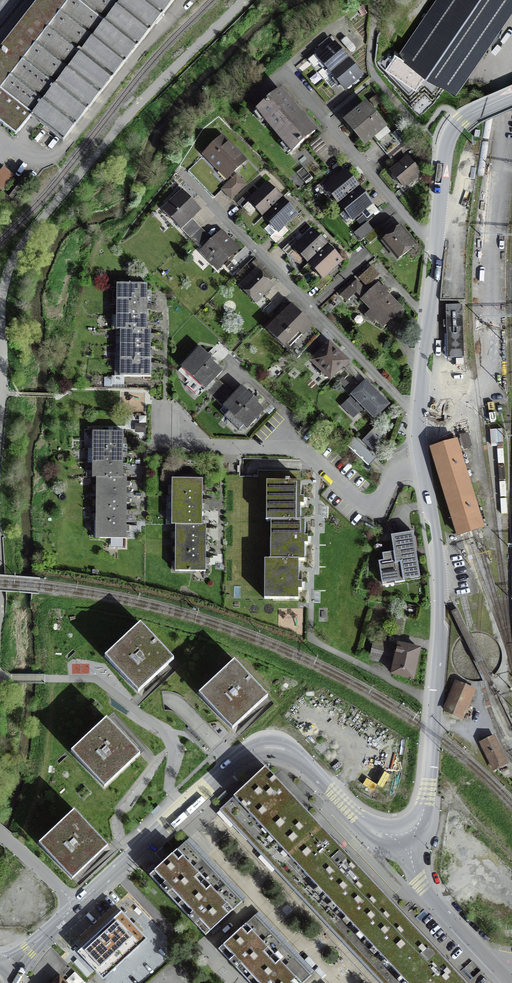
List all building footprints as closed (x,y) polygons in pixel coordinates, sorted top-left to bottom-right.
[(1,117),(19,131),(31,116),(63,141),(174,0),(38,0),(0,48),(0,116),(1,117)] [(454,89),(511,5),(511,0),(439,0),(402,53),(454,89)] [(319,58),(332,73),(351,58),(348,55),(346,58),(335,45),(319,58)] [(408,92),(414,86),(416,88),(424,76),(432,82),(435,78),(395,51),(385,66),(391,70),(389,72),(408,92)] [(352,60),(351,58),(332,73),(345,89),(361,75),(350,62),(352,60)] [(293,150),(315,131),(281,91),(259,109),(267,118),(265,119),(284,142),(286,141),(293,150)] [(346,121),(365,143),(384,127),(365,105),(346,121)] [(378,142),(388,154),(400,145),(389,133),(378,142)] [(229,176),(245,161),(222,137),(204,154),(220,170),(222,168),(229,176)] [(405,140),(400,145),(388,154),(393,161),(411,146),(405,140)] [(419,174),(407,159),(392,172),(405,186),(419,174)] [(3,166),(0,170),(0,193),(15,175),(3,166)] [(332,195),(339,203),(358,187),(346,172),(330,185),(325,179),(314,189),(319,195),(329,186),(335,193),(332,195)] [(236,175),(222,189),(231,199),(246,185),(236,175)] [(28,187),(21,182),(9,197),(16,202),(28,187)] [(256,209),(263,216),(281,199),(267,184),(253,198),(248,193),(237,203),(242,209),(244,207),(249,213),(251,214),(256,209)] [(378,210),(358,187),(339,203),(345,210),(340,215),(346,223),(361,211),(367,219),(378,210)] [(163,210),(190,238),(201,228),(191,218),(200,208),(183,191),(163,210)] [(295,213),(281,199),(263,216),(271,223),(265,229),(272,236),(270,237),(276,243),(288,231),(283,225),(295,213)] [(361,241),(365,238),(374,230),(367,222),(354,233),(361,241)] [(380,225),(374,230),(365,238),(370,243),(385,231),(380,225)] [(385,243),(397,257),(419,238),(409,226),(403,231),(401,229),(385,243)] [(209,236),(201,228),(190,238),(198,246),(209,236)] [(302,255),(309,262),(327,245),(313,231),(299,245),(294,239),(283,250),(288,255),(297,246),(304,253),(302,255)] [(237,250),(220,233),(204,248),(210,254),(208,257),(219,268),(237,250)] [(341,259),(327,245),(309,262),(316,270),(318,268),(325,275),(316,284),(321,289),(332,279),(327,273),(341,259)] [(273,277),(256,260),(249,267),(255,273),(242,286),(256,301),(271,287),(267,283),(273,277)] [(390,320),(401,309),(378,285),(369,293),(357,281),(351,286),(363,299),(362,300),(378,315),(375,318),(383,326),(390,320)] [(150,377),(150,368),(151,352),(151,338),(151,330),(147,330),(147,323),(147,310),(147,295),(147,285),(121,285),(120,330),(124,330),(124,377),(150,377)] [(464,357),(462,305),(446,305),(448,358),(464,357)] [(297,347),(302,343),(307,348),(315,340),(318,337),(309,329),(311,326),(291,307),(268,330),(288,350),(294,344),(297,347)] [(310,358),(321,346),(315,340),(307,348),(303,352),(310,358)] [(346,361),(329,345),(324,350),(323,349),(319,354),(320,354),(313,362),(322,370),(321,374),(325,378),(330,377),(331,378),(346,361)] [(181,367),(205,389),(215,379),(222,371),(213,361),(214,360),(200,348),(181,367)] [(224,387),(215,379),(205,389),(214,398),(224,387)] [(388,404),(367,382),(352,395),(359,402),(356,404),(350,398),(342,406),(353,418),(362,410),(358,406),(361,403),(374,417),(388,404)] [(214,398),(224,407),(234,396),(224,387),(214,398)] [(242,387),(234,396),(224,407),(229,412),(225,417),(239,430),(244,425),(248,429),(265,411),(257,403),(258,402),(242,387)] [(362,441),(375,454),(383,432),(377,425),(362,441)] [(123,432),(97,432),(96,478),(100,478),(99,538),(126,538),(126,530),(127,515),(127,501),(127,485),(127,478),(123,478),(123,471),(123,457),(123,441),(123,432)] [(474,529),(483,527),(454,436),(446,439),(447,443),(431,449),(458,535),(464,533),(474,529)] [(365,448),(355,439),(349,445),(359,454),(365,448)] [(179,525),(179,571),(206,571),(206,562),(206,546),(206,533),(206,525),(202,525),(202,518),(202,503),(202,490),(202,479),(176,479),(175,525),(179,525)] [(271,521),(275,521),(275,559),(269,559),(269,598),(299,598),(299,587),(299,560),(305,560),(305,542),(305,521),(300,521),(300,501),(300,482),(271,482),(271,521)] [(413,532),(391,536),(394,552),(382,553),(384,561),(379,561),(382,579),(394,577),(395,583),(405,581),(404,576),(419,573),(415,550),(413,532)] [(140,624),(105,657),(138,692),(174,659),(140,624)] [(413,678),(420,648),(387,641),(387,642),(376,639),(372,659),(394,664),(392,673),(413,678)] [(235,661),(199,694),(232,730),(268,697),(235,661)] [(445,710),(461,717),(471,695),(473,696),(476,690),(464,685),(457,682),(445,710)] [(106,718),(71,752),(105,787),(140,754),(106,718)] [(493,736),(481,742),(495,769),(507,764),(493,736)] [(265,767),(219,810),(278,873),(382,982),(467,982),(324,830),(265,767)] [(158,805),(151,812),(154,815),(161,807),(158,805)] [(75,810),(39,843),(72,879),(108,846),(75,810)] [(149,875),(206,936),(226,918),(243,902),(186,841),(163,862),(149,875)] [(251,982),(303,982),(311,975),(255,914),(218,948),(251,982)] [(92,955),(85,961),(102,978),(110,970),(113,973),(119,966),(116,964),(135,947),(138,951),(143,946),(121,924),(101,945),(99,944),(90,952),(92,955)]
